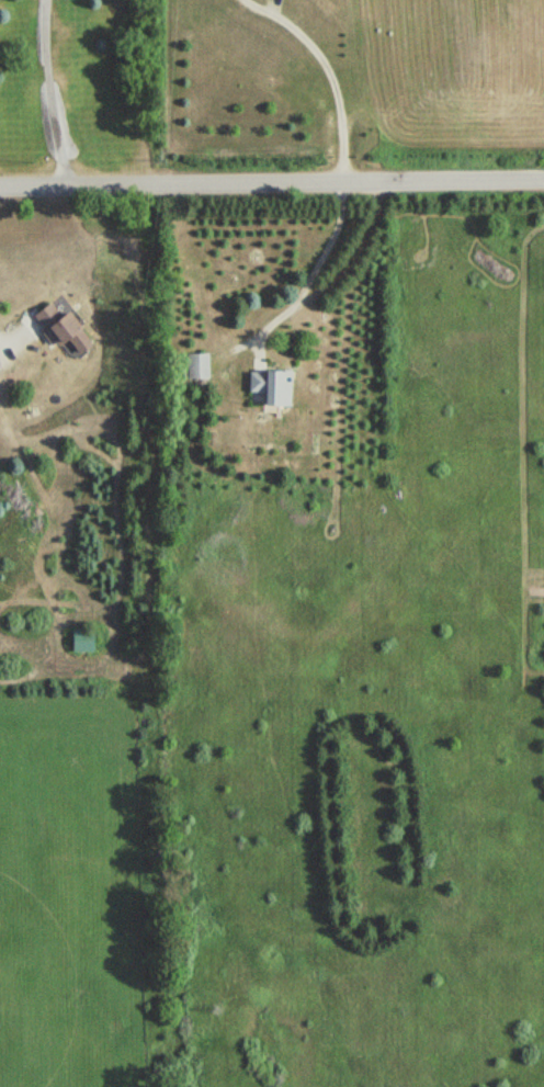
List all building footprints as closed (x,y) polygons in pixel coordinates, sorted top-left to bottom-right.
[(86,346),(51,300),(29,317),(52,347),(60,341),(72,357),(86,346)] [(208,355),(185,355),(185,381),(208,381),(208,355)] [(246,394),(256,395),(256,408),(288,408),(288,373),(246,372),(246,394)] [(68,652),(91,652),(91,632),(68,632),(68,652)]
